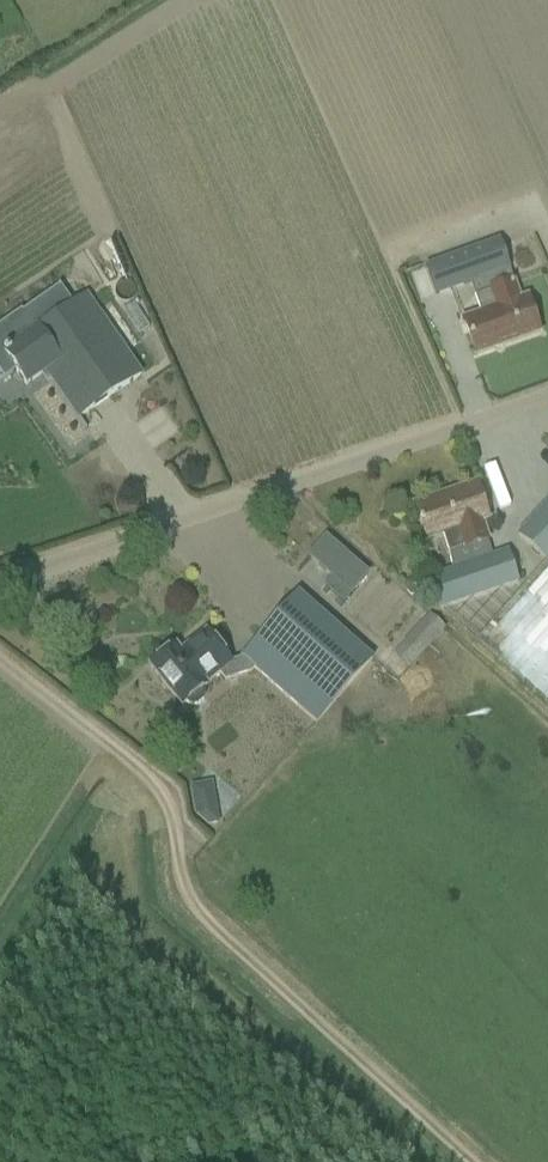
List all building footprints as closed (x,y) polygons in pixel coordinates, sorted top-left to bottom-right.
[(437,263),(426,267),(428,273),(436,296),(450,291),(469,283),(482,279),(487,292),(474,296),(481,315),(463,321),(476,355),(539,333),(531,310),(526,298),(525,298),(523,299),(516,278),(515,279),(514,279),(511,270),(500,241),(453,257),(437,263)] [(0,330),(0,371),(4,378),(5,379),(15,372),(25,386),(40,376),(45,373),(51,382),(50,383),(76,421),(78,420),(140,376),(84,296),(71,305),(60,289),(59,290),(21,316),(29,327),(14,338),(7,327),(6,328),(4,326),(0,330)] [(450,553),(454,571),(431,579),(441,609),(547,705),(547,503),(518,537),(547,562),(520,592),(507,553),(494,558),(488,540),(487,541),(481,522),(488,520),(477,486),(414,507),(426,540),(443,535),(448,554),(450,553)] [(369,575),(325,537),(307,558),(330,578),(322,587),(342,605),(369,575)] [(406,584),(405,590),(409,594),(415,595),(420,591),(420,585),(416,581),(410,580),(406,584)] [(377,603),(386,614),(403,602),(395,591),(377,603)] [(258,644),(243,660),(315,724),(372,660),(298,595),(256,642),(258,644)] [(411,646),(427,662),(451,639),(435,623),(411,646)] [(175,647),(150,667),(181,707),(186,703),(189,707),(196,707),(203,701),(205,695),(202,691),(207,687),(205,685),(219,673),(225,681),(251,673),(254,669),(243,660),(231,664),(206,633),(180,653),(175,647)] [(208,834),(229,829),(220,786),(199,790),(208,834)]
